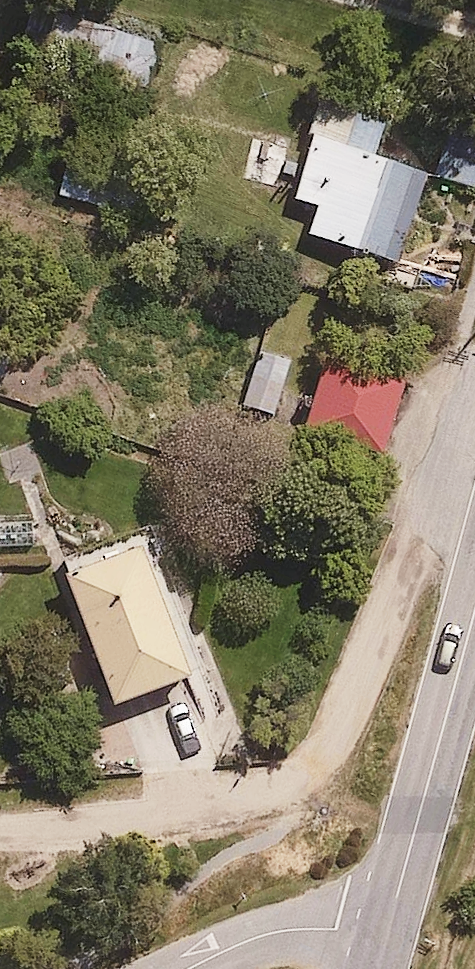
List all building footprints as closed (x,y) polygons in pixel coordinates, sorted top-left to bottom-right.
[(87,25),(135,82),(167,55),(120,0),(116,0),(87,25)] [(315,195),(305,230),(404,260),(434,159),(378,142),(389,108),(359,99),(350,131),(317,122),(297,189),(315,195)] [(68,148),(56,186),(128,209),(141,172),(68,148)] [(304,351),(262,334),(237,398),(279,415),(304,351)] [(411,367),(334,342),(306,429),(384,454),(411,367)] [(149,525),(64,556),(114,692),(198,661),(149,525)]
